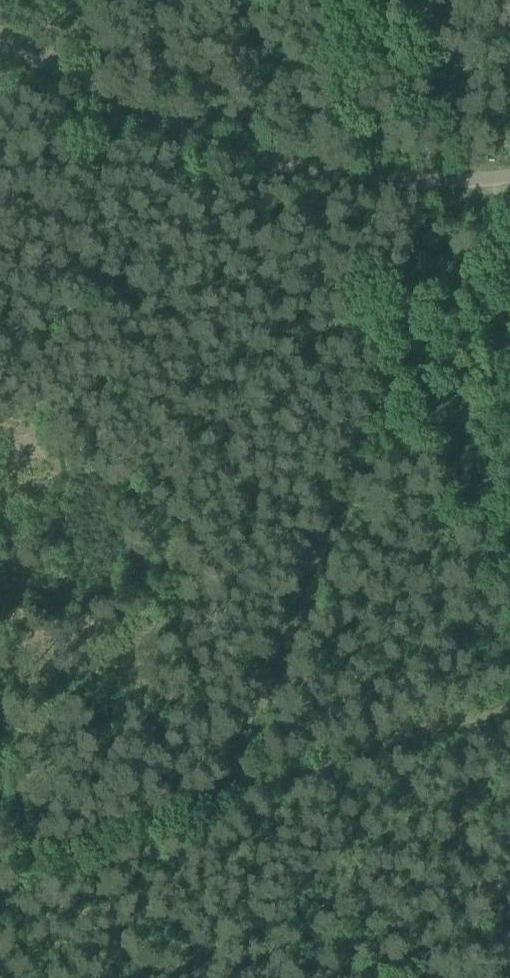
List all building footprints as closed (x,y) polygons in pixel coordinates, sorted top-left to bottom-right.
[(509,456),(509,457),(509,437),(502,441),(509,456)]
